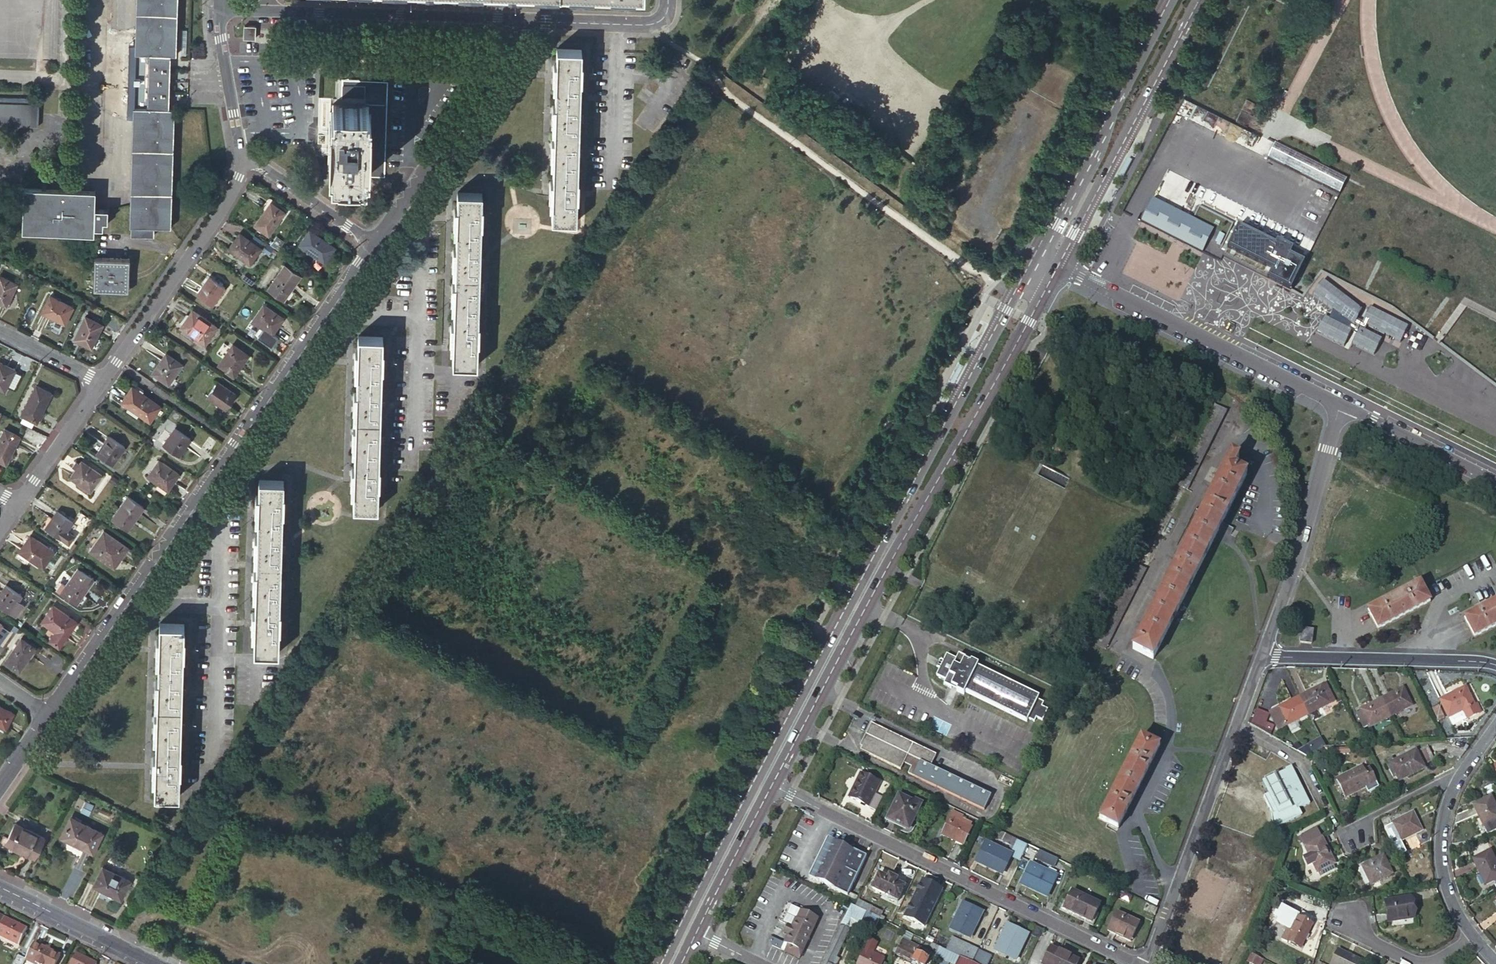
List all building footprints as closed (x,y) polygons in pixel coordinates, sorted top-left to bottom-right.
[(135,53),(139,53),(170,54),(176,54),(178,0),(137,0),(135,53)] [(255,29),(256,26),(248,25),(245,25),(244,35),(244,38),(255,39),(255,29)] [(580,73),(581,49),(557,48),(552,221),(576,221),(577,197),(581,197),(581,194),(581,190),(577,190),(578,155),(582,155),(582,152),(582,149),(578,149),(579,121),(583,121),(583,118),(583,115),(579,114),(580,80),(584,80),(584,77),(584,73),(580,73)] [(138,107),(169,107),(169,81),(170,54),(139,53),(138,107)] [(385,177),(388,81),(343,80),(342,104),(334,103),(333,111),(331,111),(329,168),(332,168),(331,175),(385,177)] [(40,128),(40,98),(0,97),(0,127),(40,128)] [(169,107),(138,107),(133,107),(130,226),(132,226),(132,235),(155,236),(155,227),(171,227),(175,108),(169,107)] [(1284,166),(1291,151),(1275,143),(1268,158),(1284,166)] [(1339,194),(1347,179),(1291,151),(1284,166),(1339,194)] [(96,207),(96,189),(25,187),(24,231),(96,233),(96,226),(104,227),(104,220),(108,220),(108,208),(96,207)] [(481,217),(482,193),(458,192),(453,364),(477,364),(477,340),(482,341),(482,334),(478,334),(479,299),(483,299),(483,293),(479,292),(480,264),(484,264),(484,258),(480,258),(481,223),(486,223),(486,217),(481,217)] [(1209,228),(1152,199),(1141,222),(1202,253),(1208,241),(1204,238),(1209,228)] [(269,234),(285,212),(270,202),(255,225),(269,234)] [(1214,230),(1209,228),(1204,238),(1208,241),(1214,230)] [(1292,290),(1306,262),(1292,255),(1294,250),(1279,242),(1277,246),(1239,228),(1229,249),(1274,271),(1270,279),(1292,290)] [(325,262),(335,247),(310,230),(299,245),(325,262)] [(248,262),(259,247),(258,246),(246,238),(239,233),(228,248),(248,262)] [(250,233),(246,238),(258,246),(262,241),(250,233)] [(284,242),(277,237),(272,244),(279,249),(284,242)] [(129,291),(129,259),(94,258),(94,290),(129,291)] [(301,268),(290,261),(287,266),(298,273),(301,268)] [(284,300),(301,275),(298,273),(287,266),(285,264),(268,289),(284,300)] [(402,272),(391,265),(385,274),(396,281),(402,272)] [(18,284),(0,275),(0,302),(7,306),(18,284)] [(212,305),(225,287),(209,276),(196,294),(212,305)] [(1352,344),(1374,355),(1382,340),(1364,331),(1367,326),(1400,343),(1408,328),(1370,308),(1362,323),(1357,320),(1362,311),(1323,282),(1313,295),(1333,311),(1329,319),(1324,317),(1317,332),(1344,346),(1351,332),(1356,334),(1352,344)] [(65,323),(74,305),(51,293),(42,311),(65,323)] [(273,334),(284,318),(264,304),(253,320),(273,334)] [(205,344),(217,327),(192,310),(180,327),(205,344)] [(92,348),(104,325),(86,316),(74,339),(92,348)] [(382,360),(383,336),(359,335),(354,507),(378,508),(378,484),(383,484),(383,477),(378,477),(380,443),(384,443),(384,437),(380,436),(381,408),(385,408),(385,402),(381,402),(382,367),(386,367),(387,360),(382,360)] [(235,376),(249,355),(233,344),(218,364),(235,376)] [(169,384),(182,364),(166,353),(152,373),(169,384)] [(14,371),(15,370),(0,362),(0,389),(5,391),(7,386),(14,371)] [(21,375),(14,371),(7,386),(14,389),(21,375)] [(226,408),(235,394),(217,381),(208,396),(226,408)] [(37,422),(52,393),(37,385),(22,414),(37,422)] [(150,421),(160,405),(142,393),(144,390),(140,388),(138,390),(132,386),(122,402),(150,421)] [(1188,488),(1227,411),(1215,405),(1175,482),(1188,488)] [(21,436),(5,428),(0,438),(0,462),(7,465),(21,436)] [(180,456),(191,439),(175,428),(164,445),(180,456)] [(113,464),(125,447),(109,436),(97,453),(113,464)] [(1223,522),(1247,474),(1234,468),(1239,458),(1231,454),(1132,648),(1153,659),(1214,538),(1223,522)] [(169,490),(180,474),(159,460),(148,476),(169,490)] [(91,491),(102,475),(81,461),(80,463),(77,462),(74,468),(76,469),(70,477),(91,491)] [(283,504),(283,480),(259,479),(254,652),(278,652),(279,628),(283,628),(284,621),(280,621),(280,586),(285,587),(285,580),(281,580),(281,552),(286,552),(286,545),(282,545),(283,511),(287,511),(287,504),(283,504)] [(128,529),(144,506),(128,495),(112,518),(128,529)] [(67,531),(74,521),(58,511),(46,528),(66,541),(72,534),(67,531)] [(115,567),(129,548),(104,531),(90,550),(115,567)] [(44,568),(54,552),(31,536),(20,551),(44,568)] [(1105,648),(1146,570),(1133,563),(1092,642),(1105,648)] [(65,586),(61,583),(57,589),(77,603),(94,579),(78,568),(65,586)] [(22,595),(6,584),(0,593),(0,605),(11,612),(16,616),(24,605),(18,601),(22,595)] [(1422,587),(1420,584),(1369,611),(1378,629),(1430,603),(1422,587)] [(1495,626),(1495,603),(1465,619),(1475,637),(1495,626)] [(59,647),(77,621),(53,604),(42,621),(56,631),(50,640),(59,647)] [(183,647),(184,623),(160,622),(155,794),(179,795),(180,771),(184,771),(184,764),(180,764),(181,730),(186,730),(186,724),(182,723),(182,695),(187,695),(187,688),(182,688),(183,654),(188,654),(188,647),(183,647)] [(1312,644),(1314,631),(1303,630),(1301,643),(1312,644)] [(19,670),(35,647),(21,638),(5,661),(19,670)] [(1043,719),(1049,708),(1043,705),(1045,701),(1038,698),(1039,695),(977,666),(978,664),(958,654),(956,659),(946,654),(943,661),(939,659),(936,666),(940,668),(936,675),(947,679),(944,684),(964,693),(965,691),(1027,721),(1029,718),(1035,721),(1038,716),(1043,719)] [(1309,714),(1330,703),(1324,690),(1328,688),(1325,683),(1321,685),(1300,696),(1309,714)] [(1482,712),(1478,704),(1469,686),(1442,699),(1452,717),(1466,710),(1471,718),(1482,712)] [(1382,698),(1392,716),(1413,706),(1404,687),(1382,698)] [(1328,688),(1324,690),(1330,703),(1334,701),(1328,688)] [(1309,714),(1300,696),(1279,706),(1280,708),(1276,711),(1281,722),(1285,720),(1288,724),(1309,714)] [(1362,711),(1369,726),(1392,716),(1382,698),(1360,708),(1362,711)] [(14,712),(0,705),(0,725),(6,728),(14,712)] [(1440,721),(1446,718),(1440,706),(1433,709),(1440,721)] [(1452,717),(1456,726),(1471,718),(1466,710),(1452,717)] [(1369,726),(1362,711),(1358,713),(1365,728),(1369,726)] [(868,736),(932,766),(933,764),(938,754),(872,721),(866,733),(869,734),(868,736)] [(1116,826),(1159,744),(1141,735),(1098,817),(1116,826)] [(932,766),(868,736),(862,748),(903,769),(906,762),(914,766),(911,773),(987,811),(994,796),(932,766)] [(1305,758),(1326,748),(1321,738),(1300,748),(1305,758)] [(1424,760),(1435,754),(1430,743),(1419,749),(1418,748),(1395,760),(1393,756),(1386,760),(1394,776),(1399,774),(1402,779),(1427,766),(1424,760)] [(1362,765),(1367,773),(1371,771),(1367,763),(1362,765)] [(1362,765),(1337,778),(1346,795),(1364,786),(1367,791),(1378,786),(1371,771),(1367,773),(1362,765)] [(1289,771),(1275,778),(1276,780),(1270,783),(1275,793),(1265,797),(1272,812),(1273,828),(1303,814),(1300,807),(1305,805),(1306,808),(1312,806),(1295,768),(1289,770),(1289,771)] [(857,780),(849,797),(865,805),(871,808),(878,795),(872,792),(878,781),(858,770),(854,779),(857,780)] [(857,780),(854,779),(846,795),(849,797),(857,780)] [(907,826),(919,799),(909,795),(908,798),(895,791),(884,815),(907,826)] [(1495,829),(1495,805),(1492,797),(1474,805),(1488,833),(1495,829)] [(962,822),(965,818),(949,810),(938,833),(959,844),(969,826),(962,822)] [(1403,840),(1425,831),(1417,812),(1395,822),(1403,840)] [(93,853),(103,833),(71,818),(61,837),(93,853)] [(35,856),(44,837),(16,823),(6,842),(35,856)] [(1018,856),(1025,843),(1003,833),(1000,840),(1011,845),(1008,851),(1018,856)] [(831,888),(854,899),(856,895),(848,891),(865,856),(849,848),(849,849),(836,842),(826,837),(808,877),(818,882),(818,881),(831,887),(831,888)] [(1333,864),(1335,863),(1322,837),(1304,846),(1309,854),(1305,856),(1310,865),(1313,863),(1317,872),(1321,870),(1324,874),(1335,868),(1333,864)] [(998,870),(1007,853),(984,842),(976,859),(998,870)] [(1050,865),(1054,858),(1037,849),(1033,856),(1050,865)] [(1495,880),(1495,859),(1492,850),(1474,858),(1487,884),(1495,880)] [(1373,884),(1393,871),(1383,854),(1363,867),(1363,868),(1360,870),(1369,884),(1372,882),(1373,884)] [(1044,892),(1052,875),(1029,864),(1021,881),(1044,892)] [(122,899),(131,881),(103,867),(94,886),(122,899)] [(886,879),(878,875),(871,889),(895,901),(902,887),(893,883),(895,879),(888,875),(886,879)] [(940,889),(920,879),(902,916),(922,926),(940,889)] [(1089,921),(1097,904),(1070,890),(1062,907),(1089,921)] [(1413,918),(1410,898),(1385,902),(1388,921),(1413,918)] [(881,913),(856,900),(853,907),(875,917),(879,919),(882,921),(884,918),(879,916),(881,913)] [(979,913),(961,904),(950,927),(967,936),(979,913)] [(847,918),(841,931),(850,935),(852,930),(856,922),(873,930),(879,919),(875,917),(853,907),(852,906),(849,913),(847,918)] [(787,953),(801,960),(804,954),(816,930),(815,930),(820,919),(802,911),(798,920),(797,919),(796,921),(795,920),(791,927),(790,926),(787,931),(789,931),(783,944),(790,947),(787,953)] [(1126,939),(1135,922),(1115,912),(1106,929),(1126,939)] [(1288,929),(1295,914),(1291,912),(1284,926),(1288,929)] [(1305,930),(1309,921),(1295,914),(1288,929),(1284,926),(1279,937),(1285,940),(1286,938),(1298,944),(1302,936),(1306,937),(1308,932),(1305,930)] [(0,927),(0,937),(18,946),(27,929),(5,918),(0,927)] [(1042,929),(1034,925),(1030,934),(1037,938),(1042,929)] [(1025,935),(1006,926),(994,949),(1013,958),(1025,935)] [(836,941),(825,963),(836,963),(850,935),(841,931),(836,941)] [(907,932),(903,939),(924,949),(925,948),(939,956),(938,959),(947,963),(949,961),(954,963),(959,963),(961,958),(945,950),(923,940),(907,932)] [(969,962),(975,949),(951,937),(945,950),(961,958),(969,962)] [(896,954),(915,963),(929,963),(934,955),(903,940),(899,948),(896,954)] [(26,960),(35,963),(56,963),(60,955),(34,943),(26,960)] [(1050,946),(1042,963),(1075,963),(1077,959),(1050,946)] [(989,955),(975,949),(969,962),(973,963),(989,963),(985,962),(989,955)] [(1360,961),(1338,950),(1331,963),(1358,963),(1360,961)] [(1244,960),(1252,963),(1257,963),(1260,958),(1248,952),(1244,960)] [(97,963),(77,954),(72,963),(97,963)]
